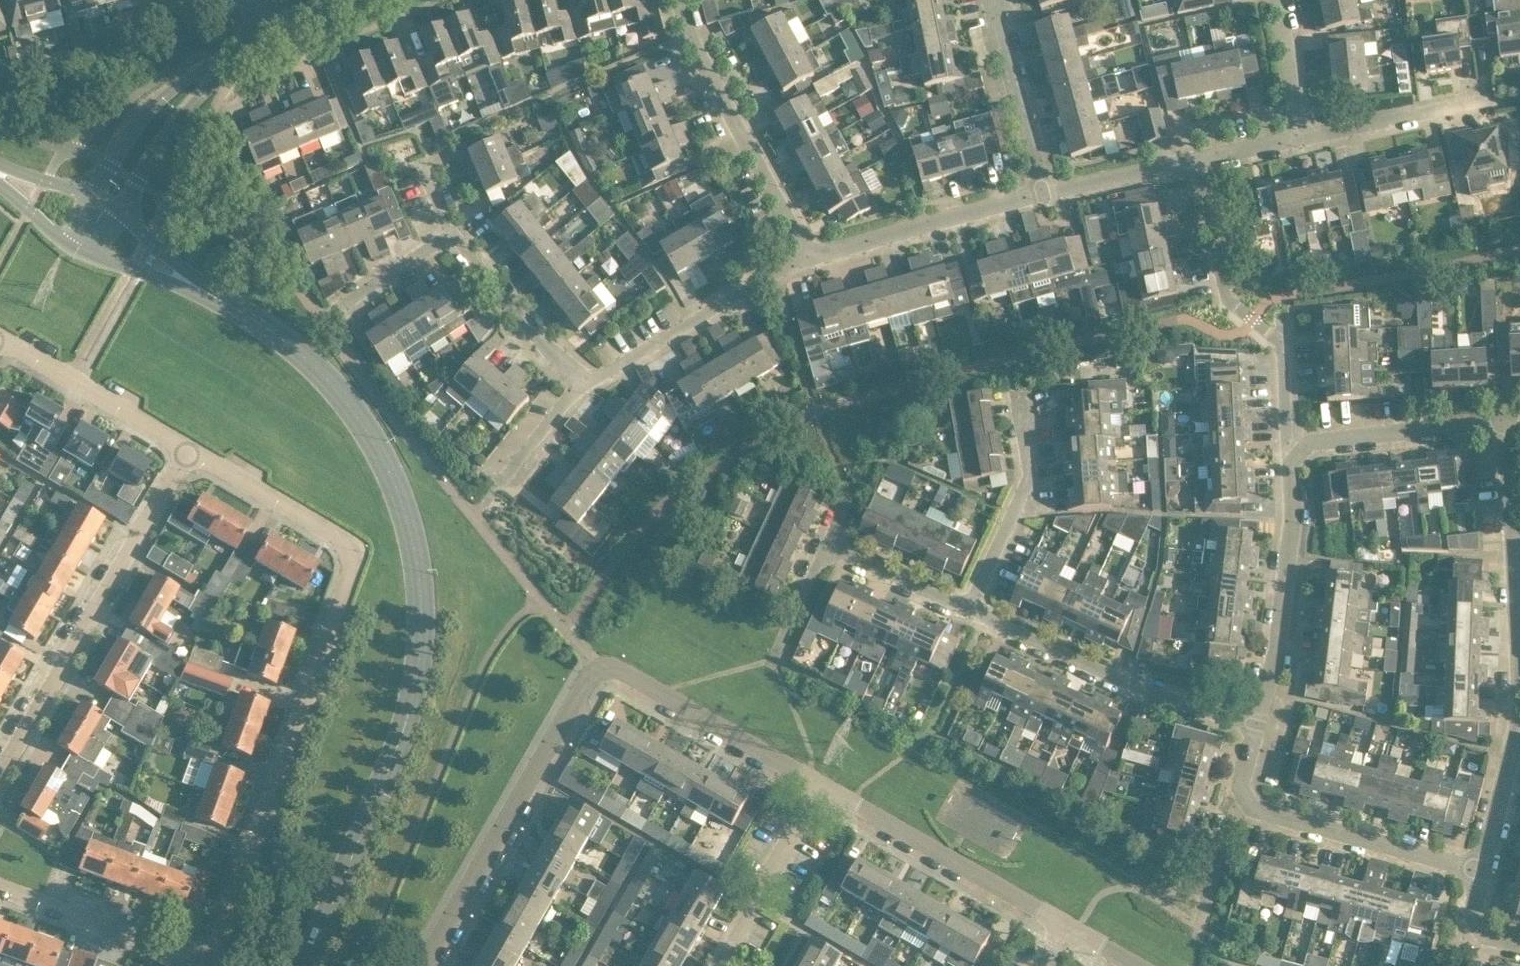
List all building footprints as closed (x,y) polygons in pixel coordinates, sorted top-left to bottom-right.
[(14,27),(16,26),(31,23),(34,35),(65,27),(62,11),(59,0),(7,0),(14,27)] [(72,13),(96,7),(108,3),(107,0),(69,0),(72,13)] [(537,36),(528,0),(521,0),(502,5),(508,28),(491,32),(502,60),(503,60),(528,53),(524,40),(537,36)] [(537,36),(550,33),(554,46),(578,40),(572,12),(560,15),(556,0),(528,0),(537,36)] [(572,12),(578,40),(616,30),(612,16),(608,0),(581,0),(583,9),(572,12)] [(612,16),(625,13),(628,27),(639,24),(643,39),(658,36),(649,0),(608,0),(612,16)] [(828,17),(830,15),(839,11),(839,10),(840,10),(833,0),(819,0),(828,17)] [(840,10),(855,7),(853,0),(833,0),(840,10)] [(893,24),(944,13),(941,1),(944,0),(907,0),(909,7),(887,12),(890,24),(893,24)] [(1041,8),(1070,0),(1039,0),(1041,8)] [(1123,19),(1135,16),(1130,0),(1118,0),(1123,19)] [(1178,14),(1214,7),(1213,0),(1175,0),(1178,14)] [(1468,18),(1469,20),(1519,13),(1519,0),(1493,0),(1495,15),(1468,18)] [(1355,1),(1322,8),(1325,23),(1319,24),(1320,32),(1373,21),(1370,10),(1358,13),(1355,1)] [(1150,7),(1139,9),(1142,23),(1153,20),(1150,7)] [(755,38),(763,52),(793,35),(787,25),(798,19),(793,9),(746,34),(750,41),(755,38)] [(846,20),(840,10),(839,10),(839,11),(830,15),(836,26),(846,20)] [(913,29),(916,42),(956,34),(954,25),(946,26),(944,13),(893,24),(895,33),(913,29)] [(1469,20),(1472,41),(1498,38),(1500,58),(1519,56),(1519,13),(1469,20)] [(502,60),(491,32),(480,37),(471,14),(446,24),(460,60),(473,55),(480,73),(489,69),(504,63),(503,60),(502,60)] [(1197,14),(1185,17),(1187,27),(1199,24),(1197,14)] [(1214,14),(1207,15),(1211,30),(1218,29),(1217,27),(1225,26),(1222,14),(1215,16),(1214,14)] [(148,17),(137,20),(140,32),(151,29),(148,17)] [(1034,44),(1036,50),(1087,36),(1085,26),(1072,30),(1069,17),(1036,26),(1040,42),(1034,44)] [(1469,20),(1468,18),(1438,22),(1440,38),(1422,41),(1424,53),(1413,55),(1415,70),(1426,68),(1427,73),(1462,68),(1460,50),(1472,48),(1471,42),(1472,41),(1469,20)] [(1136,23),(1129,25),(1132,36),(1140,34),(1136,23)] [(430,57),(419,62),(429,87),(429,88),(430,88),(435,101),(436,104),(439,110),(451,105),(450,104),(458,101),(450,80),(454,78),(448,65),(460,60),(446,24),(421,34),(430,57)] [(121,27),(114,29),(116,40),(124,38),(121,27)] [(855,31),(866,49),(872,47),(869,29),(855,31)] [(848,31),(839,36),(847,52),(858,46),(852,36),(848,31)] [(1379,66),(1375,32),(1366,33),(1346,35),(1347,46),(1330,48),(1331,64),(1325,65),(1326,72),(1379,66)] [(900,59),(902,68),(953,58),(950,45),(958,44),(956,34),(916,42),(919,55),(900,59)] [(764,68),(768,75),(815,49),(810,40),(799,46),(793,35),(763,52),(770,65),(764,68)] [(1044,55),(1048,70),(1081,61),(1078,49),(1090,46),(1087,36),(1036,50),(1037,57),(1044,55)] [(1259,72),(1254,46),(1237,49),(1236,41),(1224,44),(1216,46),(1214,46),(1225,98),(1232,97),(1231,91),(1246,87),(1244,75),(1259,72)] [(399,43),(374,53),(388,89),(400,84),(405,97),(429,88),(429,87),(419,62),(408,66),(399,43)] [(1206,61),(1194,63),(1202,97),(1217,94),(1218,100),(1225,98),(1214,46),(1204,48),(1206,61)] [(41,75),(34,48),(19,52),(26,78),(41,75)] [(815,49),(768,75),(771,81),(777,78),(784,92),(814,76),(808,64),(820,58),(815,49)] [(868,52),(871,64),(885,61),(882,49),(868,52)] [(388,89),(374,53),(349,63),(358,86),(347,90),(357,117),(359,117),(358,116),(382,107),(376,93),(388,89)] [(1202,97),(1194,63),(1182,66),(1180,53),(1156,58),(1166,105),(1179,102),(1180,108),(1188,106),(1186,100),(1202,97)] [(968,91),(963,69),(955,71),(953,58),(902,68),(904,77),(921,73),(925,88),(941,84),(944,96),(956,94),(968,91)] [(584,61),(567,65),(568,69),(572,82),(587,75),(584,61)] [(1046,87),(1048,94),(1099,79),(1097,70),(1084,73),(1081,61),(1048,70),(1052,85),(1046,87)] [(505,110),(513,107),(504,63),(489,69),(501,99),(505,110)] [(779,121),(787,135),(817,119),(811,108),(823,102),(820,98),(840,87),(838,85),(853,78),(861,94),(872,89),(863,68),(860,69),(857,63),(814,84),(818,92),(770,118),(774,124),(779,121)] [(1409,63),(1397,64),(1398,78),(1410,76),(1409,63)] [(625,110),(626,111),(673,91),(669,81),(653,88),(643,65),(612,78),(617,88),(617,89),(617,90),(606,95),(614,114),(625,110)] [(1132,69),(1138,91),(1154,87),(1148,65),(1132,69)] [(1379,66),(1326,72),(1326,79),(1333,78),(1334,94),(1368,91),(1367,78),(1380,76),(1379,66)] [(612,78),(588,88),(593,98),(617,88),(612,78)] [(1060,114),(1093,104),(1105,101),(1099,79),(1048,94),(1049,101),(1056,99),(1060,114)] [(897,104),(891,86),(879,90),(884,108),(894,104),(897,104)] [(310,89),(300,93),(320,141),(342,132),(341,131),(349,128),(337,99),(330,103),(329,100),(317,105),(310,89)] [(532,99),(530,89),(511,97),(513,107),(532,99)] [(626,111),(634,131),(666,118),(661,107),(677,100),(673,91),(626,111)] [(298,113),(287,118),(300,149),(320,141),(300,93),(291,97),(298,113)] [(856,106),(863,117),(877,110),(870,98),(856,106)] [(436,104),(422,110),(427,123),(431,121),(442,117),(439,110),(436,104)] [(1058,130),(1060,137),(1111,123),(1108,113),(1096,116),(1093,104),(1060,114),(1064,129),(1058,130)] [(269,107),(259,111),(279,158),(300,149),(287,118),(275,123),(269,107)] [(559,128),(551,108),(536,115),(544,134),(559,128)] [(1138,116),(1146,144),(1169,138),(1161,109),(1138,116)] [(279,158),(259,111),(250,115),(256,131),(244,136),(258,167),(261,166),(265,174),(283,166),(279,158)] [(901,111),(890,113),(896,124),(902,126),(907,113),(901,111)] [(634,131),(643,152),(691,132),(687,123),(671,129),(666,118),(634,131)] [(986,155),(1002,151),(993,118),(977,122),(980,133),(967,136),(964,124),(954,126),(968,178),(975,176),(973,170),(989,166),(986,155)] [(788,152),(792,158),(839,133),(834,124),(823,130),(817,119),(787,135),(794,149),(788,152)] [(367,120),(355,125),(363,144),(375,141),(367,120)] [(1111,123),(1060,137),(1061,144),(1068,142),(1072,158),(1105,149),(1101,136),(1114,133),(1111,123)] [(948,142),(936,145),(945,178),(960,174),(962,180),(968,178),(954,126),(944,129),(948,142)] [(577,153),(578,155),(590,150),(580,129),(569,133),(577,153)] [(1454,135),(1458,155),(1462,154),(1471,196),(1487,192),(1486,187),(1508,182),(1505,169),(1506,169),(1498,130),(1473,135),(1472,131),(1454,135)] [(691,132),(643,152),(631,157),(640,176),(639,177),(644,188),(688,170),(679,148),(695,142),(691,132)] [(801,161),(808,175),(839,159),(833,148),(844,142),(839,133),(792,158),(795,164),(801,161)] [(945,178),(936,145),(924,148),(921,136),(910,139),(924,190),(932,188),(930,182),(945,178)] [(470,169),(472,176),(522,155),(518,145),(506,150),(501,138),(469,152),(475,167),(470,169)] [(879,145),(885,157),(900,151),(894,138),(879,145)] [(1399,155),(1400,163),(1407,194),(1428,190),(1430,200),(1452,195),(1446,168),(1432,171),(1427,149),(1399,155)] [(590,150),(578,155),(589,173),(599,168),(590,150)] [(344,160),(348,170),(364,163),(360,153),(344,160)] [(568,174),(578,167),(570,154),(558,162),(568,174)] [(522,155),(472,176),(475,182),(481,180),(487,195),(519,181),(514,169),(526,164),(522,155)] [(1407,194),(1400,163),(1387,166),(1386,158),(1370,161),(1375,183),(1361,186),(1366,213),(1388,209),(1386,199),(1407,194)] [(810,191),(813,197),(860,172),(855,163),(844,169),(839,159),(808,175),(815,188),(810,191)] [(370,166),(365,168),(369,179),(385,172),(380,161),(374,164),(370,166)] [(309,174),(313,183),(335,174),(331,165),(309,174)] [(1327,170),(1317,172),(1326,212),(1338,209),(1342,228),(1344,228),(1345,236),(1354,234),(1352,226),(1342,175),(1328,178),(1327,170)] [(860,172),(813,197),(816,204),(822,201),(830,215),(840,209),(847,222),(872,209),(865,195),(870,192),(860,172)] [(1310,182),(1297,185),(1307,235),(1316,234),(1317,233),(1313,215),(1326,212),(1317,172),(1308,174),(1310,182)] [(303,177),(289,183),(293,193),(308,187),(303,177)] [(662,187),(671,202),(683,195),(674,180),(662,187)] [(1282,180),(1273,182),(1280,218),(1280,222),(1294,219),(1298,237),(1307,235),(1297,185),(1284,188),(1282,180)] [(1280,218),(1273,182),(1263,184),(1265,192),(1252,194),(1257,222),(1253,223),(1257,239),(1271,236),(1268,220),(1280,218)] [(295,196),(293,193),(289,183),(281,186),(286,199),(295,196)] [(381,200),(361,208),(381,255),(391,251),(384,236),(396,230),(393,224),(404,219),(391,187),(378,193),(381,200)] [(724,194),(714,199),(711,194),(690,206),(694,212),(721,258),(727,255),(724,249),(748,235),(724,194)] [(1120,238),(1129,236),(1180,226),(1178,216),(1161,219),(1158,207),(1156,207),(1154,196),(1156,196),(1156,195),(1112,204),(1120,238)] [(586,209),(600,227),(614,215),(601,198),(586,209)] [(499,242),(504,248),(545,214),(539,206),(529,214),(521,204),(494,226),(504,238),(499,242)] [(323,210),(315,213),(315,214),(340,273),(349,269),(343,253),(354,248),(341,217),(336,206),(324,211),(323,210)] [(1459,209),(1461,218),(1451,220),(1454,235),(1464,231),(1477,226),(1473,206),(1459,209)] [(361,208),(341,217),(354,248),(365,244),(372,259),(381,255),(361,208)] [(692,228),(681,235),(698,264),(711,256),(714,262),(721,258),(694,212),(685,217),(692,228)] [(302,233),(299,235),(312,266),(324,261),(330,277),(340,273),(315,214),(297,222),(302,233)] [(513,249),(523,261),(549,239),(541,230),(551,222),(545,214),(504,248),(508,253),(513,249)] [(1083,220),(1088,243),(1098,242),(1095,227),(1093,217),(1083,220)] [(1129,236),(1134,258),(1167,251),(1165,239),(1182,236),(1180,226),(1129,236)] [(1089,270),(1079,237),(1078,238),(1066,241),(1053,244),(1049,228),(1039,231),(1053,280),(1074,274),(1089,270)] [(698,264),(681,235),(671,241),(664,230),(655,235),(682,281),(688,277),(685,272),(698,264)] [(632,259),(632,260),(643,251),(642,250),(627,231),(614,243),(629,261),(632,259)] [(1053,280),(1039,231),(1029,233),(1034,250),(1022,253),(1031,286),(1030,286),(1034,300),(1056,294),(1057,294),(1053,280)] [(1350,235),(1357,264),(1372,261),(1366,232),(1350,235)] [(541,284),(551,296),(578,275),(570,265),(594,245),(589,238),(573,248),(573,249),(532,283),(536,288),(541,284)] [(528,277),(532,283),(573,249),(573,248),(567,241),(557,249),(549,239),(523,261),(533,273),(528,277)] [(1031,286),(1022,253),(1010,256),(1006,240),(996,243),(1009,292),(1030,286),(1031,286)] [(1009,292),(996,243),(986,245),(990,262),(965,269),(974,302),(1009,292)] [(1088,246),(1093,267),(1101,265),(1096,244),(1088,246)] [(1134,258),(1139,280),(1189,270),(1187,260),(1170,263),(1167,251),(1134,258)] [(928,255),(919,258),(932,308),(933,307),(954,302),(955,307),(970,303),(960,270),(947,274),(946,268),(933,272),(928,255)] [(902,281),(911,314),(914,327),(937,321),(933,307),(932,308),(919,258),(909,261),(913,277),(902,281)] [(1289,264),(1291,271),(1313,267),(1311,259),(1289,264)] [(666,287),(655,271),(650,262),(638,269),(642,275),(644,278),(655,295),(666,287)] [(885,267),(875,270),(889,320),(911,314),(902,281),(890,284),(885,267)] [(1108,282),(1104,268),(1089,272),(1093,287),(1108,282)] [(870,289),(858,293),(867,326),(889,320),(875,270),(865,273),(870,289)] [(1189,270),(1139,280),(1143,303),(1177,296),(1174,283),(1191,280),(1189,270)] [(556,312),(560,318),(602,284),(595,276),(585,284),(578,275),(551,296),(561,308),(556,312)] [(842,279),(832,282),(850,347),(871,341),(867,326),(858,293),(847,296),(842,279)] [(462,316),(474,309),(455,280),(433,295),(423,280),(415,286),(448,337),(468,325),(462,316)] [(850,347),(832,282),(822,285),(827,302),(814,305),(816,310),(796,315),(817,390),(837,385),(834,374),(832,375),(826,353),(850,347)] [(580,332),(616,302),(602,284),(560,318),(564,323),(569,319),(580,332)] [(416,306),(405,313),(429,350),(448,337),(415,286),(406,291),(416,306)] [(1092,286),(1080,289),(1083,303),(1087,318),(1095,316),(1099,315),(1095,300),(1092,286)] [(1481,293),(1483,313),(1483,326),(1497,326),(1497,313),(1495,293),(1481,293)] [(1419,327),(1419,338),(1420,363),(1422,363),(1421,360),(1432,360),(1434,389),(1461,388),(1459,354),(1446,355),(1445,337),(1433,337),(1431,299),(1417,300),(1419,327)] [(1400,301),(1401,312),(1417,311),(1417,300),(1400,301)] [(1316,323),(1317,333),(1357,331),(1357,330),(1369,330),(1369,318),(1369,303),(1351,304),(1351,308),(1324,309),(1324,323),(1316,323)] [(431,352),(405,313),(395,319),(386,305),(377,310),(405,354),(412,364),(431,352)] [(405,354),(377,310),(368,316),(378,330),(367,337),(383,362),(376,367),(394,395),(403,389),(388,365),(405,354)] [(1052,312),(1040,316),(1043,325),(1054,322),(1052,312)] [(1040,319),(1028,322),(1030,330),(1042,327),(1040,319)] [(1497,326),(1498,354),(1511,353),(1513,378),(1519,377),(1519,325),(1497,326)] [(1399,339),(1419,338),(1419,327),(1399,328),(1399,339)] [(1325,342),(1326,355),(1377,353),(1377,343),(1358,344),(1357,331),(1317,333),(1317,343),(1325,342)] [(737,332),(728,337),(754,381),(786,362),(769,333),(768,333),(769,336),(758,342),(757,340),(746,347),(737,332)] [(1472,353),(1459,354),(1461,388),(1488,386),(1485,334),(1471,335),(1472,353)] [(979,336),(972,338),(974,346),(982,344),(979,336)] [(728,357),(718,363),(735,393),(754,381),(728,337),(719,342),(728,357)] [(463,407),(472,396),(495,371),(485,362),(496,349),(488,342),(446,393),(463,407)] [(1192,345),(1178,346),(1178,356),(1193,355),(1192,345)] [(905,350),(909,362),(923,358),(919,346),(905,350)] [(1161,348),(1157,355),(1159,362),(1165,365),(1172,364),(1176,358),(1174,351),(1168,347),(1161,348)] [(1208,389),(1209,390),(1249,388),(1249,378),(1241,379),(1240,365),(1239,365),(1239,351),(1194,349),(1196,389),(1208,389)] [(1402,352),(1403,368),(1415,367),(1414,351),(1402,352)] [(1318,369),(1319,378),(1360,376),(1359,363),(1378,362),(1377,353),(1326,355),(1326,368),(1318,369)] [(1142,354),(1116,357),(1116,368),(1139,367),(1142,354)] [(698,355),(689,360),(715,404),(716,404),(735,393),(718,363),(707,369),(698,355)] [(689,380),(665,395),(669,403),(682,424),(686,422),(690,428),(698,430),(722,416),(716,404),(715,404),(689,360),(681,365),(689,380)] [(472,396),(490,412),(523,372),(515,365),(504,379),(495,371),(472,396)] [(523,372),(490,412),(508,426),(530,400),(520,392),(531,379),(523,372)] [(1360,376),(1319,378),(1319,388),(1327,388),(1328,401),(1380,399),(1379,388),(1360,389),(1360,376)] [(1067,410),(1067,420),(1110,416),(1109,404),(1128,402),(1126,380),(1088,383),(1089,395),(1074,396),(1075,410),(1067,410)] [(615,396),(609,404),(649,436),(663,418),(659,415),(669,403),(665,395),(661,396),(647,385),(628,407),(615,396)] [(1190,404),(1190,413),(1242,411),(1242,398),(1250,397),(1249,388),(1209,390),(1210,403),(1190,404)] [(949,399),(954,426),(992,419),(989,403),(993,402),(991,391),(949,399)] [(38,474),(54,449),(43,443),(61,413),(36,399),(28,411),(1,395),(0,396),(0,424),(10,430),(18,432),(28,440),(39,446),(26,467),(38,474)] [(1394,398),(1395,408),(1412,407),(1411,397),(1394,398)] [(608,433),(638,457),(644,461),(658,444),(649,436),(609,404),(602,412),(616,423),(608,433)] [(1211,422),(1211,435),(1252,433),(1251,424),(1243,424),(1242,411),(1190,413),(1191,423),(1211,422)] [(1077,429),(1077,441),(1077,442),(1124,438),(1131,437),(1130,427),(1111,429),(1110,416),(1067,420),(1068,429),(1077,429)] [(954,426),(959,453),(1001,446),(999,435),(995,436),(992,419),(954,426)] [(54,449),(38,474),(51,481),(67,454),(90,468),(106,440),(80,425),(63,454),(54,449)] [(580,439),(621,472),(624,475),(638,457),(608,433),(600,442),(587,431),(580,439)] [(1192,450),(1193,459),(1245,456),(1244,443),(1252,443),(1252,433),(1211,435),(1212,449),(1192,450)] [(915,434),(905,436),(907,446),(917,444),(915,434)] [(1157,436),(1147,436),(1147,450),(1157,449),(1157,436)] [(1064,456),(1065,466),(1107,462),(1106,449),(1125,448),(1124,438),(1077,442),(1077,441),(1071,442),(1072,455),(1064,456)] [(588,458),(580,468),(607,489),(621,472),(580,439),(574,447),(588,458)] [(1001,446),(959,453),(964,481),(1002,474),(1006,473),(1006,472),(1002,473),(999,457),(1003,456),(1001,446)] [(117,499),(132,507),(142,491),(135,488),(149,465),(123,450),(108,474),(126,484),(117,499)] [(1476,488),(1474,469),(1473,469),(1473,470),(1463,471),(1461,459),(1448,461),(1447,453),(1437,454),(1441,491),(1442,491),(1454,489),(1456,506),(1471,504),(1469,488),(1475,487),(1475,488),(1476,488)] [(1428,463),(1415,465),(1421,516),(1431,515),(1428,496),(1442,495),(1442,491),(1441,491),(1437,454),(1427,455),(1428,463)] [(1213,467),(1213,479),(1213,481),(1254,479),(1253,469),(1245,470),(1245,456),(1193,459),(1193,468),(1213,467)] [(656,458),(650,466),(657,472),(663,464),(656,458)] [(1147,459),(1148,481),(1159,480),(1158,458),(1147,459)] [(1163,459),(1165,481),(1178,481),(1177,458),(1163,459)] [(1402,458),(1392,460),(1396,500),(1410,498),(1414,538),(1423,537),(1421,516),(1415,465),(1403,466),(1402,458)] [(923,471),(931,474),(929,464),(922,465),(922,460),(909,462),(909,465),(923,471)] [(1376,522),(1375,522),(1377,539),(1387,538),(1385,520),(1383,502),(1396,500),(1392,460),(1382,461),(1383,469),(1370,470),(1376,522)] [(1074,474),(1075,488),(1128,484),(1127,474),(1108,475),(1107,462),(1065,466),(1066,475),(1074,474)] [(891,463),(885,476),(897,482),(903,469),(891,463)] [(1366,523),(1375,522),(1376,522),(1370,470),(1357,472),(1356,464),(1346,465),(1351,502),(1350,502),(1350,505),(1364,504),(1366,523)] [(1337,503),(1350,502),(1351,502),(1346,465),(1336,466),(1337,474),(1324,476),(1327,503),(1323,504),(1325,521),(1339,519),(1337,503)] [(559,466),(552,475),(592,507),(607,489),(580,468),(572,477),(559,466)] [(592,507),(552,475),(546,482),(559,493),(551,503),(566,515),(578,525),(590,509),(592,507)] [(1213,481),(1213,479),(1193,480),(1193,486),(1196,494),(1194,494),(1195,505),(1196,505),(1199,514),(1242,516),(1242,503),(1247,502),(1246,489),(1254,488),(1254,479),(1213,481)] [(13,500),(23,506),(34,486),(24,480),(13,500)] [(785,481),(773,506),(812,524),(816,515),(813,513),(819,498),(823,500),(824,499),(785,481)] [(1160,511),(1159,481),(1150,482),(1152,511),(1160,511)] [(1179,483),(1165,483),(1166,499),(1175,498),(1180,492),(1179,483)] [(1128,484),(1075,488),(1076,501),(1068,502),(1068,511),(1111,508),(1110,495),(1129,494),(1128,484)] [(83,498),(117,519),(124,507),(90,486),(83,498)] [(46,500),(60,508),(65,498),(52,490),(46,500)] [(940,490),(935,500),(942,503),(946,493),(940,490)] [(874,541),(884,545),(902,506),(876,494),(858,534),(859,534),(861,530),(876,537),(874,541)] [(187,521),(211,536),(226,511),(202,496),(187,521)] [(9,529),(23,506),(13,500),(0,521),(0,524),(9,529)] [(78,506),(64,530),(89,544),(103,520),(78,506)] [(773,506),(761,531),(800,549),(801,549),(797,547),(804,532),(808,534),(812,524),(773,506)] [(908,557),(909,557),(927,518),(902,506),(884,545),(893,550),(895,546),(910,553),(908,557)] [(215,571),(202,593),(217,601),(227,583),(229,583),(240,564),(246,554),(252,544),(242,538),(250,525),(226,511),(211,536),(234,549),(220,574),(215,571)] [(1077,517),(1072,528),(1088,535),(1097,515),(1077,517)] [(1118,536),(1119,535),(1128,515),(1108,516),(1103,529),(1118,536)] [(1128,515),(1119,535),(1134,541),(1145,517),(1128,515)] [(1069,533),(1072,528),(1077,517),(1057,518),(1054,526),(1069,533)] [(924,564),(934,568),(952,530),(927,518),(909,557),(911,553),(926,560),(924,564)] [(1205,540),(1204,553),(1258,559),(1259,550),(1258,549),(1251,549),(1253,535),(1240,534),(1242,521),(1202,520),(1200,539),(1205,540)] [(9,529),(0,524),(0,544),(9,529)] [(11,537),(25,546),(31,536),(17,528),(11,537)] [(593,557),(603,545),(583,529),(573,541),(593,557)] [(64,530),(50,554),(75,568),(89,544),(64,530)] [(952,530),(934,568),(943,573),(945,569),(961,577),(977,541),(952,530)] [(761,531),(750,556),(789,574),(793,565),(789,563),(796,548),(800,550),(800,549),(761,531)] [(1441,550),(1440,535),(1424,537),(1425,549),(1425,550),(1441,550)] [(31,536),(25,546),(38,553),(43,543),(31,536)] [(255,561),(279,575),(294,550),(270,536),(255,561)] [(1425,550),(1424,537),(1423,537),(1414,538),(1407,538),(1408,549),(1425,550)] [(1461,537),(1449,538),(1450,550),(1462,551),(1461,537)] [(1164,549),(1163,562),(1173,562),(1174,549),(1164,549)] [(294,550),(279,575),(303,590),(318,565),(294,550)] [(700,560),(698,563),(711,569),(716,558),(704,552),(703,553),(700,560)] [(1023,600),(1035,606),(1058,558),(1048,553),(1040,570),(1029,565),(1011,604),(1020,608),(1023,600)] [(1197,565),(1196,575),(1247,581),(1249,568),(1257,569),(1258,559),(1204,553),(1202,566),(1197,565)] [(50,554),(36,577),(61,592),(75,568),(50,554)] [(171,555),(163,569),(184,581),(190,572),(192,568),(171,555)] [(789,574),(750,556),(738,582),(777,600),(778,599),(774,597),(781,582),(784,584),(789,574)] [(1454,585),(1491,586),(1491,576),(1483,576),(1484,562),(1456,561),(1456,557),(1439,556),(1438,571),(1454,572),(1454,584),(1454,585)] [(1044,619),(1053,623),(1071,585),(1059,579),(1067,562),(1058,558),(1035,606),(1047,612),(1044,619)] [(1328,584),(1327,597),(1378,603),(1379,594),(1360,591),(1363,566),(1331,562),(1330,574),(1322,573),(1320,583),(1328,584)] [(240,564),(229,583),(238,589),(250,569),(240,564)] [(1065,620),(1077,625),(1099,577),(1103,570),(1093,565),(1090,573),(1082,590),(1071,585),(1053,623),(1061,627),(1065,620)] [(1213,586),(1212,599),(1253,604),(1254,595),(1246,594),(1247,581),(1196,575),(1195,584),(1213,586)] [(155,576),(142,600),(164,613),(171,601),(205,621),(217,601),(202,593),(197,590),(193,598),(155,576)] [(62,598),(62,594),(61,593),(61,592),(36,577),(30,589),(20,583),(16,590),(15,591),(17,592),(14,596),(48,616),(54,604),(56,605),(59,603),(61,601),(62,598)] [(1085,638),(1094,642),(1112,604),(1101,598),(1109,581),(1099,577),(1077,625),(1089,631),(1085,638)] [(0,589),(0,595),(10,600),(7,606),(8,610),(15,614),(8,626),(33,640),(48,616),(14,596),(17,592),(15,591),(16,590),(4,583),(0,589)] [(807,629),(839,644),(865,588),(857,584),(853,592),(841,586),(832,604),(821,599),(807,629)] [(1482,609),(1482,596),(1490,596),(1491,586),(1454,585),(1454,584),(1450,584),(1450,598),(1431,597),(1431,596),(1408,595),(1406,605),(1419,606),(1430,606),(1430,607),(1482,609)] [(860,654),(882,605),(870,600),(874,592),(865,588),(839,644),(850,649),(860,654)] [(1112,604),(1094,642),(1103,646),(1106,638),(1133,650),(1148,599),(1131,592),(1123,609),(1112,604)] [(1149,614),(1159,616),(1165,593),(1155,592),(1149,614)] [(1317,609),(1316,619),(1356,623),(1358,610),(1377,613),(1378,603),(1327,597),(1325,610),(1317,609)] [(1191,610),(1190,620),(1242,626),(1243,613),(1251,614),(1253,604),(1212,599),(1199,598),(1198,611),(1191,610)] [(152,637),(148,645),(169,657),(174,648),(168,645),(174,635),(157,625),(164,613),(142,600),(128,623),(152,637)] [(270,601),(266,612),(297,623),(301,612),(271,601),(270,601)] [(256,621),(260,610),(258,609),(258,608),(242,603),(239,614),(256,621)] [(888,646),(907,607),(898,603),(895,611),(882,605),(860,654),(867,657),(869,658),(877,641),(888,646)] [(1392,605),(1391,619),(1400,620),(1400,618),(1401,606),(1392,605)] [(1418,623),(1419,606),(1406,605),(1405,622),(1418,623)] [(892,668),(901,673),(924,625),(911,619),(915,611),(907,607),(888,646),(900,651),(892,668)] [(1481,621),(1482,609),(1430,607),(1430,616),(1449,617),(1448,630),(1489,632),(1489,622),(1481,621)] [(1143,637),(1155,638),(1170,640),(1173,618),(1160,616),(1159,629),(1154,628),(1155,623),(1147,621),(1143,637)] [(1323,629),(1321,642),(1372,648),(1374,639),(1368,638),(1370,625),(1356,623),(1316,619),(1315,629),(1323,629)] [(1206,645),(1210,645),(1247,650),(1248,640),(1240,639),(1242,626),(1190,620),(1189,629),(1208,631),(1206,645)] [(924,625),(901,673),(910,677),(919,660),(946,672),(960,641),(945,634),(948,627),(939,622),(936,630),(924,625)] [(265,623),(256,648),(256,649),(284,659),(294,633),(265,623)] [(1416,651),(1417,629),(1405,628),(1403,651),(1416,651)] [(1429,643),(1428,652),(1480,654),(1480,641),(1489,642),(1489,632),(1448,630),(1448,643),(1429,643)] [(1155,638),(1143,637),(1137,660),(1152,661),(1155,638)] [(118,641),(105,662),(140,682),(150,664),(178,681),(181,675),(185,666),(184,666),(169,657),(148,645),(142,655),(118,641)] [(256,649),(256,648),(241,642),(232,667),(247,672),(246,675),(275,685),(284,659),(256,649)] [(1312,654),(1311,664),(1351,669),(1352,656),(1371,658),(1372,648),(1321,642),(1320,655),(1312,654)] [(9,682),(22,659),(23,660),(24,658),(23,658),(23,657),(0,644),(0,676),(9,682)] [(1247,650),(1210,645),(1209,657),(1193,655),(1191,670),(1208,673),(1209,668),(1236,672),(1238,658),(1246,659),(1247,650)] [(185,664),(217,675),(222,658),(192,647),(185,664)] [(1395,673),(1397,651),(1386,650),(1385,672),(1395,673)] [(1414,675),(1416,651),(1403,651),(1401,674),(1414,675)] [(1447,662),(1447,675),(1487,677),(1488,667),(1480,667),(1480,654),(1428,652),(1428,661),(1447,662)] [(992,694),(1003,699),(1022,660),(1013,656),(1009,664),(997,658),(985,684),(974,679),(967,695),(978,701),(975,706),(984,711),(992,694)] [(1007,721),(1016,726),(1039,677),(1027,672),(1030,664),(1022,660),(1003,699),(1015,705),(1007,721)] [(105,662),(93,683),(128,703),(140,682),(105,662)] [(185,666),(181,675),(231,692),(235,681),(217,675),(185,664),(184,666),(185,666)] [(1351,669),(1311,664),(1309,674),(1317,675),(1316,688),(1328,690),(1327,703),(1365,708),(1368,684),(1349,682),(1351,669)] [(844,688),(848,679),(841,675),(837,685),(844,688)] [(1044,718),(1045,719),(1063,679),(1054,675),(1051,683),(1039,677),(1016,726),(1026,730),(1036,734),(1044,718)] [(1427,688),(1427,698),(1478,700),(1479,687),(1487,687),(1487,677),(1447,675),(1446,689),(1427,688)] [(9,682),(0,676),(0,697),(9,682)] [(1048,740),(1058,745),(1080,697),(1068,691),(1072,683),(1063,679),(1045,719),(1056,724),(1048,740)] [(858,681),(853,692),(864,697),(869,686),(858,681)] [(240,694),(230,720),(258,731),(268,704),(240,694)] [(1075,732),(1086,738),(1104,699),(1096,695),(1092,702),(1080,697),(1058,745),(1067,749),(1075,732)] [(872,707),(882,712),(887,701),(877,696),(872,707)] [(1478,700),(1427,698),(1401,696),(1401,706),(1445,708),(1445,722),(1444,722),(1443,734),(1478,744),(1479,723),(1485,724),(1486,713),(1478,712),(1478,700)] [(1100,764),(1122,716),(1109,710),(1113,703),(1104,699),(1086,738),(1080,750),(1091,755),(1089,759),(1100,764)] [(134,706),(128,717),(156,733),(164,717),(137,701),(134,706)] [(81,703),(69,725),(104,745),(110,735),(103,730),(109,720),(81,703)] [(1318,710),(1316,718),(1325,720),(1328,712),(1318,710)] [(122,727),(120,731),(149,748),(156,733),(128,717),(122,727)] [(1353,728),(1368,732),(1371,721),(1356,717),(1353,728)] [(258,731),(230,720),(221,747),(249,757),(258,731)] [(621,763),(623,764),(640,735),(625,726),(625,727),(617,722),(609,736),(595,728),(582,752),(617,773),(621,763)] [(70,754),(64,764),(81,774),(98,783),(106,785),(111,776),(98,770),(98,768),(92,765),(104,745),(69,725),(56,746),(70,754)] [(1223,752),(1221,752),(1203,747),(1207,734),(1179,726),(1176,740),(1183,742),(1180,754),(1170,752),(1170,750),(1163,748),(1163,745),(1150,741),(1149,744),(1145,743),(1145,744),(1129,740),(1125,750),(1127,751),(1141,754),(1142,754),(1142,755),(1159,759),(1209,773),(1212,760),(1220,762),(1223,752)] [(156,734),(149,749),(157,753),(164,737),(156,734)] [(208,753),(212,741),(191,734),(187,745),(208,753)] [(623,764),(644,776),(645,777),(662,747),(640,735),(623,764)] [(1300,795),(1310,797),(1319,762),(1307,759),(1311,743),(1297,739),(1292,756),(1296,757),(1289,784),(1302,787),(1300,795)] [(1000,761),(1012,766),(1020,750),(1008,744),(1004,752),(1000,761)] [(1322,792),(1334,796),(1347,746),(1338,744),(1333,762),(1319,758),(1319,762),(1310,797),(1320,800),(1322,792)] [(205,791),(204,792),(232,802),(242,776),(215,766),(218,757),(208,753),(187,745),(183,756),(201,763),(193,787),(205,791)] [(1000,761),(1004,752),(988,745),(984,753),(1000,761)] [(1344,807),(1354,809),(1364,770),(1351,767),(1356,749),(1347,746),(1334,796),(1346,799),(1344,807)] [(666,789),(667,789),(684,760),(662,747),(645,777),(644,776),(637,789),(659,802),(666,789)] [(1125,760),(1139,763),(1141,754),(1127,751),(1125,760)] [(1366,804),(1378,808),(1391,758),(1382,755),(1377,774),(1364,770),(1354,809),(1363,812),(1366,804)] [(1027,773),(1042,780),(1049,765),(1035,758),(1027,773)] [(1388,819),(1398,821),(1408,782),(1395,779),(1400,760),(1391,758),(1378,808),(1390,811),(1388,819)] [(1175,773),(1172,785),(1172,786),(1211,797),(1213,788),(1206,785),(1209,773),(1159,759),(1157,769),(1175,773)] [(667,789),(688,801),(689,802),(706,772),(684,760),(667,789)] [(44,766),(32,787),(79,815),(86,802),(78,798),(79,796),(60,787),(65,778),(76,785),(81,774),(64,764),(58,774),(44,766)] [(1410,816),(1422,820),(1435,770),(1426,767),(1421,786),(1408,782),(1398,821),(1407,824),(1410,816)] [(588,788),(592,782),(568,768),(559,783),(583,797),(588,788)] [(1047,787),(1061,794),(1069,777),(1055,770),(1047,787)] [(1081,803),(1096,810),(1111,777),(1096,770),(1081,803)] [(1432,831),(1442,833),(1451,798),(1452,798),(1453,794),(1439,791),(1444,772),(1435,770),(1422,820),(1434,823),(1432,831)] [(689,802),(688,801),(680,814),(691,820),(703,827),(711,814),(727,785),(706,772),(689,802)] [(1150,794),(1147,803),(1197,817),(1201,804),(1208,806),(1211,797),(1172,786),(1172,785),(1160,782),(1156,796),(1150,794)] [(742,793),(727,785),(711,814),(733,827),(750,798),(742,793)] [(1451,798),(1442,833),(1452,836),(1454,828),(1467,832),(1474,805),(1478,806),(1482,789),(1468,785),(1464,801),(1452,798),(1451,798)] [(67,837),(79,815),(32,787),(26,797),(24,796),(21,796),(17,802),(18,805),(21,807),(20,808),(27,812),(17,828),(40,841),(49,825),(40,820),(46,809),(57,815),(61,824),(57,826),(62,835),(67,837)] [(583,797),(599,806),(608,790),(608,789),(604,797),(588,788),(583,797)] [(621,819),(626,809),(630,802),(608,790),(599,806),(621,819)] [(232,802),(204,792),(195,818),(223,829),(232,802)] [(568,808),(559,822),(589,839),(601,817),(573,800),(568,808)] [(1197,817),(1147,803),(1145,813),(1163,817),(1156,843),(1196,853),(1202,832),(1194,829),(1197,817)] [(165,804),(160,816),(183,824),(187,813),(165,804)] [(621,819),(642,831),(648,822),(626,809),(621,819)] [(123,811),(118,827),(127,830),(133,814),(123,811)] [(174,830),(169,845),(180,849),(183,840),(185,834),(180,833),(183,825),(183,824),(160,816),(157,824),(174,830)] [(559,822),(547,844),(576,861),(589,839),(559,822)] [(642,831),(664,844),(670,835),(648,822),(642,831)] [(185,834),(183,840),(211,850),(215,836),(183,825),(180,833),(185,834)] [(118,827),(112,841),(118,843),(122,845),(122,843),(127,830),(118,827)] [(78,870),(105,880),(115,852),(109,850),(89,843),(92,834),(79,829),(68,850),(84,855),(78,870)] [(664,844),(686,857),(691,847),(670,835),(664,844)] [(636,837),(623,859),(633,865),(646,843),(636,837)] [(105,880),(131,889),(144,852),(146,847),(132,843),(131,846),(122,843),(122,845),(118,843),(115,852),(105,880)] [(547,844),(534,866),(564,883),(576,861),(547,844)] [(170,862),(157,898),(183,908),(187,897),(202,902),(212,876),(199,871),(196,882),(179,876),(185,861),(176,858),(180,849),(169,845),(164,859),(170,862)] [(653,847),(640,869),(650,875),(663,853),(653,847)] [(691,847),(686,857),(708,870),(714,860),(691,847)] [(131,889),(157,898),(170,862),(164,859),(144,852),(131,889)] [(1275,898),(1276,898),(1287,857),(1277,855),(1276,863),(1262,859),(1259,872),(1247,869),(1237,906),(1259,911),(1261,905),(1272,908),(1275,898)] [(1284,918),(1293,921),(1307,871),(1294,867),(1296,860),(1287,857),(1276,898),(1289,901),(1284,918)] [(623,859),(611,881),(621,887),(633,865),(623,859)] [(842,889),(865,902),(881,873),(859,861),(849,878),(836,871),(822,895),(835,902),(842,889)] [(534,866),(522,888),(551,905),(564,883),(534,866)] [(1319,910),(1320,910),(1331,869),(1321,867),(1319,874),(1307,871),(1293,921),(1303,923),(1304,918),(1316,921),(1319,910)] [(640,869),(628,891),(637,897),(650,875),(640,869)] [(1328,930),(1337,933),(1351,883),(1338,879),(1340,872),(1331,869),(1320,910),(1333,913),(1328,930)] [(698,873),(685,895),(714,912),(723,898),(722,897),(727,889),(698,873)] [(865,902),(885,914),(887,915),(903,886),(881,873),(865,902)] [(1506,893),(1519,896),(1519,873),(1516,886),(1508,884),(1506,893)] [(1358,942),(1358,943),(1375,881),(1366,879),(1363,886),(1351,883),(1337,933),(1346,935),(1346,934),(1359,938),(1358,942)] [(599,903),(598,903),(608,909),(621,887),(611,881),(608,887),(596,880),(586,896),(599,903)] [(1372,942),(1381,945),(1395,895),(1382,891),(1384,884),(1375,881),(1358,943),(1359,943),(1360,938),(1373,941),(1372,942)] [(879,926),(901,940),(925,898),(903,886),(887,915),(885,914),(879,926)] [(522,888),(509,910),(539,927),(551,905),(522,888)] [(628,891),(615,913),(624,918),(637,897),(628,891)] [(1393,941),(1405,944),(1419,893),(1410,891),(1407,898),(1395,895),(1381,945),(1391,947),(1393,941)] [(1419,893),(1405,944),(1417,947),(1417,948),(1431,952),(1436,935),(1432,934),(1439,907),(1426,903),(1428,896),(1419,893)] [(1506,893),(1504,902),(1512,904),(1509,917),(1519,920),(1519,896),(1506,893)] [(685,895),(672,917),(702,934),(714,912),(685,895)] [(922,952),(923,953),(947,911),(925,898),(901,940),(922,951),(922,952)] [(598,903),(586,925),(596,931),(608,909),(598,903)] [(509,910),(497,932),(526,949),(539,927),(509,910)] [(941,946),(951,952),(952,952),(969,924),(947,911),(923,953),(934,959),(941,946)] [(615,913),(602,935),(612,940),(624,918),(615,913)] [(672,917),(660,938),(659,939),(689,956),(702,934),(672,917)] [(818,933),(840,945),(845,936),(823,923),(818,933)] [(10,928),(0,924),(0,954),(10,928)] [(953,965),(974,965),(991,936),(969,924),(952,952),(951,952),(946,962),(953,965)] [(586,925),(574,947),(583,953),(596,931),(586,925)] [(26,965),(36,937),(10,928),(0,954),(0,955),(26,965)] [(647,961),(656,965),(683,965),(689,956),(659,939),(660,938),(646,930),(640,940),(652,953),(647,961)] [(484,954),(506,965),(516,965),(526,949),(497,932),(484,954)] [(62,947),(49,942),(50,939),(38,935),(37,937),(36,937),(26,965),(25,965),(55,965),(62,947)] [(590,956),(606,965),(608,965),(600,961),(612,940),(602,935),(590,956)] [(840,945),(862,958),(867,948),(845,936),(840,945)] [(800,961),(809,965),(837,965),(842,956),(813,939),(809,947),(800,961)] [(563,965),(576,965),(583,953),(574,947),(563,965)] [(876,965),(886,965),(889,961),(867,948),(862,958),(876,965)] [(73,951),(68,965),(116,965),(73,951)] [(484,954),(477,965),(506,965),(484,954)] [(1260,965),(1277,965),(1278,962),(1275,959),(1260,954),(1257,965),(1260,965)] [(590,956),(584,965),(606,965),(590,956)]
